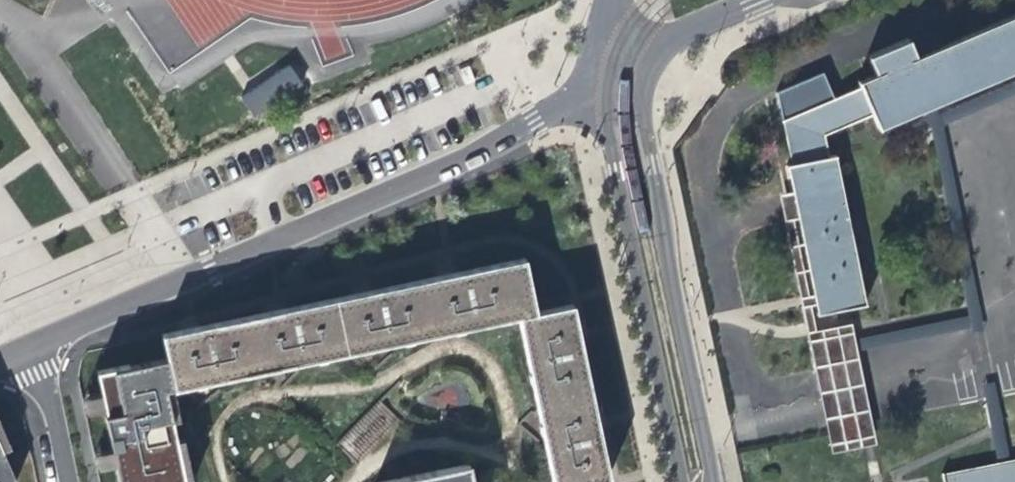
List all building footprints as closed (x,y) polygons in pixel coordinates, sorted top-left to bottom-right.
[(812,306),(814,315),(862,305),(834,156),(827,157),(822,136),(870,115),(876,129),(923,108),(934,104),(1014,69),(1014,13),(915,55),(907,36),(866,54),(874,73),(856,81),(859,89),(832,100),(821,75),(775,94),(791,165),(786,166),(793,207),(799,235),(810,295),(812,306)] [(293,66),(245,101),(259,120),(306,86),(293,66)] [(938,113),(943,125),(1014,95),(1014,81),(938,113)] [(938,113),(934,104),(923,108),(932,131),(944,127),(943,125),(938,113)] [(932,131),(969,315),(971,327),(978,364),(998,463),(1010,461),(990,360),(983,328),(944,127),(932,131)] [(795,236),(799,235),(793,207),(780,210),(798,307),(814,393),(826,454),(875,446),(864,383),(859,350),(856,339),(854,325),(812,332),(808,307),(812,306),(810,295),(805,295),(795,236)] [(534,306),(525,260),(452,276),(366,294),(343,299),(354,352),(519,317),(536,314),(534,306)] [(354,352),(343,299),(275,313),(193,330),(162,337),(167,360),(173,390),(354,352)] [(536,314),(519,317),(554,481),(593,481),(607,479),(595,423),(578,336),(572,306),(536,314)] [(969,315),(856,339),(859,350),(971,327),(969,315)] [(167,360),(129,369),(129,367),(97,374),(102,395),(105,411),(107,417),(105,417),(112,451),(115,467),(119,481),(185,481),(166,392),(173,390),(167,360)] [(192,479),(173,390),(166,392),(185,481),(192,479)] [(105,411),(102,395),(83,399),(86,415),(105,411)] [(4,453),(12,449),(3,431),(0,423),(0,481),(16,481),(4,453)] [(115,467),(112,451),(95,455),(98,470),(115,467)] [(1010,461),(998,463),(940,475),(941,481),(1014,481),(1014,460),(1010,461)] [(466,467),(391,481),(470,481),(466,467)]
